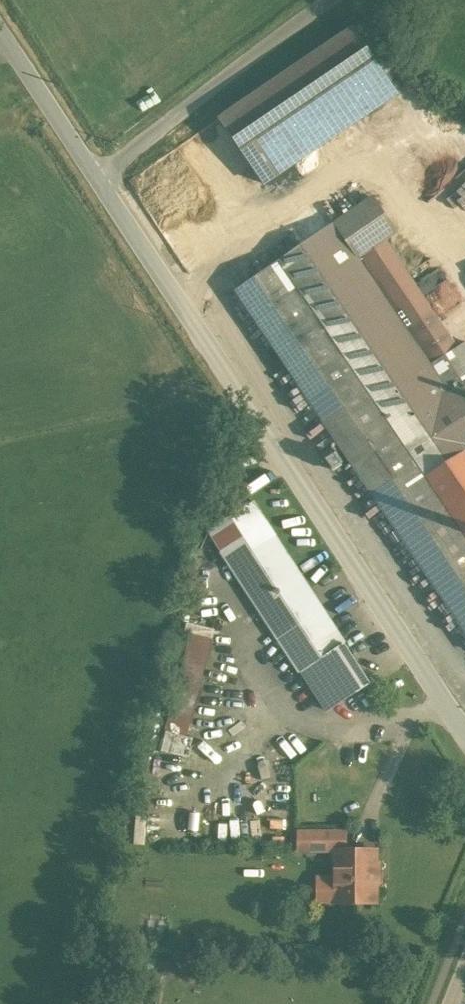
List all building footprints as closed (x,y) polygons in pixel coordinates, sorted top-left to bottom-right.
[(353,30),(221,118),(265,184),(397,95),(353,30)] [(334,234),(348,254),(352,251),(381,231),(368,211),(337,231),(334,234)] [(241,289),(464,624),(464,361),(454,344),(453,345),(447,349),(450,353),(434,363),(452,391),(447,394),(352,251),(348,254),(334,234),(337,231),(334,226),(241,289)] [(365,259),(434,363),(450,353),(447,349),(453,345),(387,245),(365,259)] [(209,531),(222,551),(300,671),(343,644),(251,503),(209,531)] [(213,640),(191,634),(166,731),(187,737),(213,640)] [(343,644),(300,671),(325,711),(368,683),(343,644)] [(353,829),(298,829),(298,856),(337,856),(337,880),(322,880),(322,907),(386,907),(386,842),(353,842),(353,829)]
